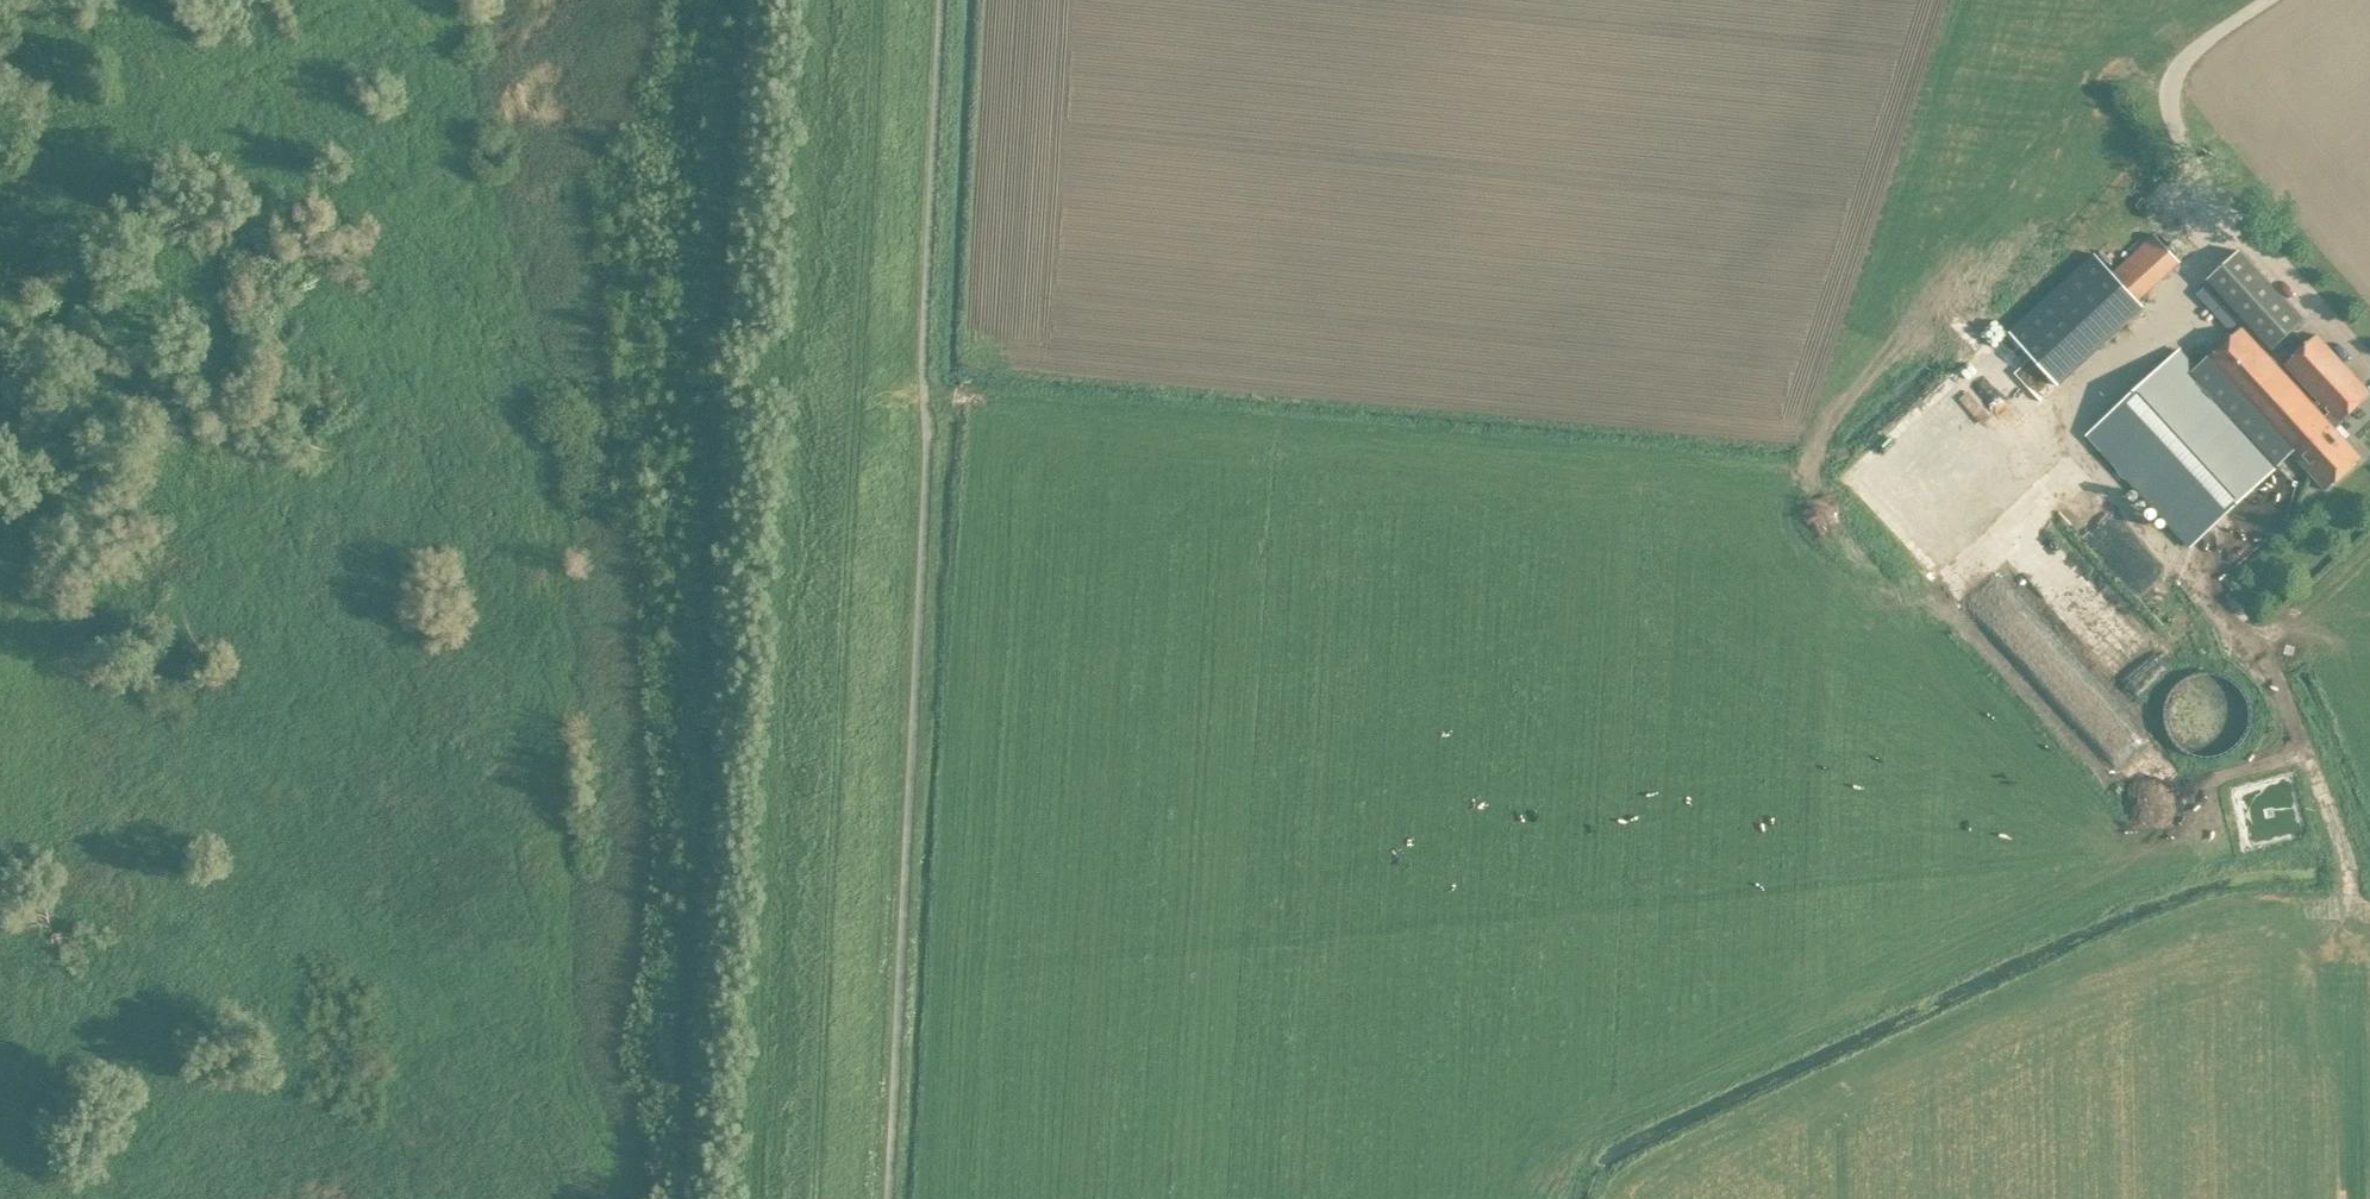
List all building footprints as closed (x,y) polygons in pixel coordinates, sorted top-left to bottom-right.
[(2093,251),(2008,330),(2056,382),(2141,303),(2134,296),(2176,257),(2144,222),(2103,261),(2093,251)] [(2301,317),(2236,246),(2205,276),(2270,346),(2301,317)] [(2358,452),(2333,425),(2322,413),(2240,324),(2207,354),(2206,353),(2193,365),(2175,347),(2085,431),(2189,542),(2289,450),(2322,485),(2358,452)] [(2322,413),(2333,425),(2369,391),(2314,331),(2283,360),(2327,408),(2322,413)] [(1968,433),(1984,457),(2066,400),(2049,376),(1968,433)] [(2048,636),(2069,656),(2161,559),(2139,539),(2048,636)] [(2177,594),(2188,602),(2200,586),(2189,578),(2177,594)] [(2079,676),(2104,706),(2194,634),(2207,650),(2223,638),(2198,608),(2184,620),(2169,603),(2079,676)] [(2093,720),(2101,703),(2066,686),(2058,703),(2093,720)]
